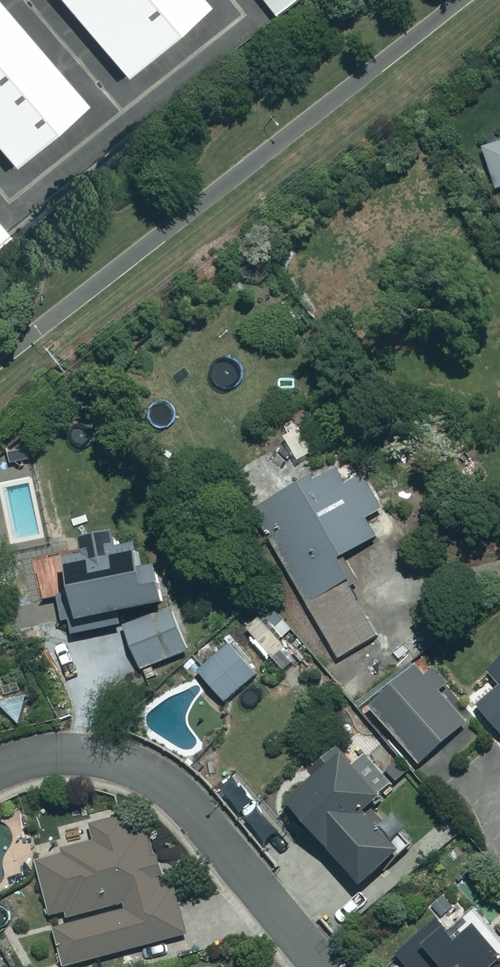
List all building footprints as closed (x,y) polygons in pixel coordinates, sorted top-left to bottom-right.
[(118,77),(203,6),(199,0),(53,0),(118,77)] [(277,19),(300,0),(261,0),(277,19)] [(0,10),(0,157),(10,168),(82,108),(0,10)] [(482,148),(495,189),(499,187),(499,142),(482,148)] [(0,227),(0,245),(9,238),(0,227)] [(375,640),(343,584),(353,578),(341,556),(390,527),(348,454),(317,473),(296,438),(240,470),(252,491),(243,496),(339,660),(375,640)] [(64,638),(120,623),(118,614),(160,602),(149,563),(138,567),(131,543),(117,547),(113,531),(73,542),(78,559),(55,566),(72,623),(61,626),(64,638)] [(166,610),(123,630),(141,671),(184,652),(166,610)] [(486,670),(498,684),(471,709),(499,741),(499,657),(486,670)] [(415,662),(365,706),(416,766),(467,723),(415,662)] [(347,766),(336,752),(280,797),(355,886),(396,852),(362,811),(392,786),(364,753),(347,766)] [(47,916),(65,912),(69,927),(50,931),(59,966),(67,966),(134,951),(137,963),(175,954),(171,939),(189,934),(176,881),(165,883),(151,822),(135,826),(130,806),(85,816),(91,841),(32,854),(47,916)] [(471,926),(451,943),(433,922),(394,955),(404,966),(499,966),(499,960),(471,926)]
